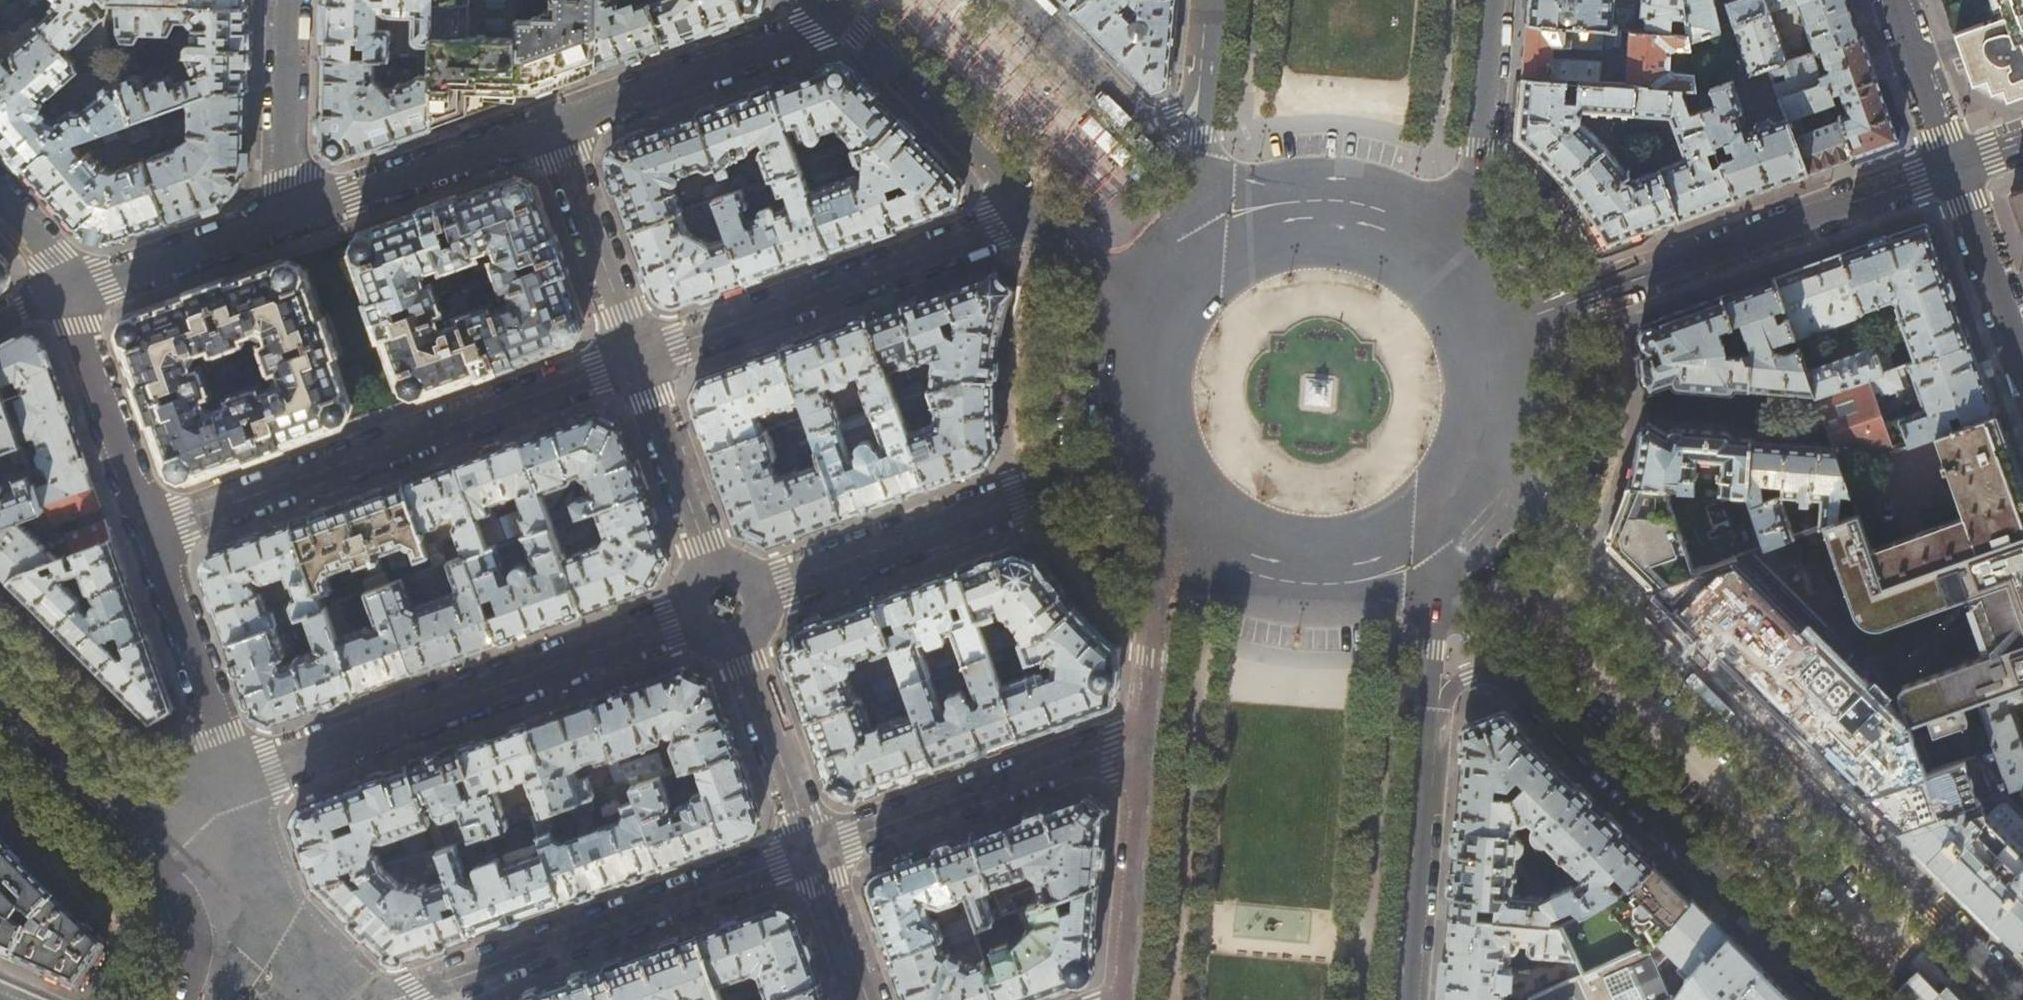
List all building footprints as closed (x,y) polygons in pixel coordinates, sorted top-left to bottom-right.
[(6,19),(22,5),(17,0),(12,0),(1,10),(1,14),(6,19)] [(60,4),(40,23),(43,26),(66,49),(68,52),(104,15),(104,10),(103,9),(102,10),(94,3),(97,0),(60,0),(60,4)] [(326,20),(325,56),(376,57),(393,57),(393,30),(389,27),(379,26),(380,10),(388,11),(389,12),(416,13),(416,35),(417,39),(418,41),(423,42),(422,58),(435,58),(436,0),(326,0),(326,20)] [(435,58),(433,127),(474,112),(520,96),(521,0),(436,0),(435,58)] [(520,96),(569,79),(600,68),(600,0),(521,0),(520,96)] [(600,68),(624,59),(667,44),(652,0),(645,0),(637,3),(636,1),(629,4),(628,0),(600,0),(600,68)] [(667,44),(709,29),(761,11),(763,0),(652,0),(667,44)] [(1073,9),(1086,0),(1064,0),(1073,9)] [(1073,9),(1113,49),(1138,73),(1154,90),(1168,84),(1173,34),(1176,0),(1132,0),(1141,9),(1140,17),(1139,17),(1137,18),(1136,19),(1134,21),(1122,8),(1130,0),(1086,0),(1073,9)] [(1635,9),(1635,2),(1624,1),(1623,8),(1615,7),(1615,0),(1530,0),(1528,21),(1622,29),(1632,29),(1689,34),(1686,12),(1684,3),(1684,0),(1642,0),(1641,9),(1635,9)] [(1684,3),(1691,2),(1692,10),(1686,12),(1689,34),(1690,40),(1721,29),(1714,0),(1684,0),(1684,3)] [(1726,3),(1733,24),(1734,24),(1771,11),(1797,2),(1799,1),(1801,0),(1734,0),(1726,3)] [(1799,1),(1816,51),(1822,49),(1862,36),(1851,6),(1849,0),(1801,0),(1799,1)] [(2007,14),(1957,31),(1975,83),(1987,79),(1992,92),(2003,88),(2007,100),(2022,94),(2022,0),(2002,0),(2007,14)] [(251,5),(118,2),(120,33),(124,40),(138,40),(141,34),(170,34),(176,22),(187,22),(192,26),(192,41),(189,42),(187,43),(186,45),(185,47),(185,56),(186,56),(195,74),(176,81),(174,76),(169,75),(144,84),(141,76),(137,73),(119,79),(134,120),(143,117),(187,101),(225,88),(248,89),(249,49),(251,5)] [(22,5),(6,19),(10,23),(14,24),(28,11),(22,5)] [(1734,24),(1744,53),(1693,71),(1694,74),(1696,89),(1697,93),(1712,88),(1734,80),(1770,68),(1788,61),(1771,11),(1734,24)] [(1621,45),(1622,29),(1528,21),(1526,46),(1524,63),(1523,75),(1567,79),(1579,80),(1612,82),(1612,74),(1599,73),(1600,61),(1553,57),(1554,43),(1601,47),(1601,44),(1621,45)] [(43,26),(14,51),(17,63),(13,67),(0,52),(0,107),(66,49),(43,26)] [(1689,34),(1632,29),(1627,83),(1683,88),(1696,89),(1694,74),(1675,74),(1670,69),(1671,51),(1681,47),(1690,48),(1690,40),(1689,34)] [(1862,36),(1822,49),(1827,63),(1827,64),(1829,66),(1832,67),(1831,72),(1821,76),(1820,76),(1822,83),(1827,81),(1832,93),(1841,90),(1850,112),(1840,115),(1841,119),(1853,157),(1875,149),(1899,140),(1862,36)] [(66,49),(0,107),(0,140),(4,144),(25,169),(45,151),(76,140),(124,123),(134,120),(119,79),(114,83),(107,83),(100,89),(100,95),(83,110),(74,110),(71,110),(69,111),(68,111),(67,112),(66,113),(55,123),(48,118),(41,110),(45,100),(79,70),(77,58),(75,58),(68,52),(66,49)] [(1788,61),(1770,68),(1781,97),(1822,83),(1820,76),(1821,76),(1813,53),(1788,61)] [(376,57),(325,56),(323,146),(341,159),(388,143),(433,127),(435,58),(422,58),(422,72),(414,79),(388,88),(376,77),(376,57)] [(814,70),(771,86),(787,130),(798,127),(802,136),(807,135),(809,137),(811,138),(815,139),(818,138),(820,136),(821,134),(822,130),(838,124),(849,135),(850,139),(853,143),(861,146),(879,139),(900,118),(871,89),(852,71),(850,67),(846,64),(842,63),(840,62),(835,63),(832,64),(814,70)] [(1545,160),(1552,166),(1555,170),(1570,189),(1584,207),(1596,226),(1607,244),(1642,231),(1699,211),(1736,198),(1722,162),(1714,165),(1709,151),(1717,148),(1702,108),(1702,107),(1692,111),(1683,88),(1627,83),(1612,82),(1579,80),(1578,98),(1566,97),(1567,79),(1523,75),(1518,136),(1523,140),(1538,153),(1545,160)] [(1717,103),(1702,108),(1717,148),(1722,162),(1736,198),(1775,184),(1809,172),(1788,116),(1776,120),(1774,118),(1772,117),(1770,117),(1757,121),(1757,122),(1756,123),(1755,125),(1755,128),(1746,131),(1738,112),(1744,109),(1734,80),(1712,88),(1717,103)] [(1827,81),(1822,83),(1781,97),(1788,116),(1809,172),(1831,165),(1853,157),(1841,119),(1807,131),(1801,114),(1835,102),(1832,93),(1827,81)] [(736,98),(699,112),(718,167),(723,181),(727,194),(749,186),(745,176),(741,174),(729,178),(727,173),(731,172),(729,167),(736,156),(745,153),(746,152),(747,150),(747,148),(745,142),(750,140),(751,138),(757,135),(765,145),(763,147),(762,150),(761,153),(761,156),(769,179),(801,167),(796,153),(787,130),(771,86),(736,98)] [(246,169),(248,89),(225,88),(187,101),(190,109),(189,138),(180,144),(152,155),(159,176),(155,178),(170,220),(206,207),(223,201),(246,169)] [(707,171),(718,167),(699,112),(657,127),(619,141),(612,153),(608,163),(631,228),(682,210),(673,185),(675,185),(679,183),(680,178),(679,175),(702,167),(707,171)] [(150,136),(143,117),(134,120),(141,140),(150,136)] [(857,164),(858,163),(869,174),(862,181),(855,174),(809,191),(830,249),(906,222),(957,204),(960,193),(962,180),(933,151),(900,118),(879,139),(861,146),(852,149),(857,164)] [(134,120),(124,123),(131,143),(141,140),(134,120)] [(45,151),(25,169),(52,200),(78,229),(116,239),(135,233),(170,220),(155,178),(151,179),(143,158),(113,169),(105,168),(90,149),(84,153),(78,146),(76,140),(45,151)] [(803,150),(796,153),(801,167),(843,152),(851,149),(847,141),(806,156),(803,150)] [(846,161),(843,152),(801,167),(804,176),(846,161)] [(769,179),(749,186),(727,194),(716,198),(722,217),(729,236),(745,280),(788,264),(810,256),(830,249),(809,191),(804,176),(801,167),(769,179)] [(457,197),(439,204),(460,265),(481,257),(481,255),(479,255),(479,253),(488,250),(487,248),(489,246),(494,248),(497,256),(492,258),(492,257),(489,258),(496,276),(521,267),(520,263),(539,256),(541,260),(561,253),(547,214),(537,188),(514,177),(503,181),(487,186),(457,197)] [(716,198),(727,194),(723,181),(706,187),(703,191),(706,201),(716,198)] [(2012,192),(2010,195),(2022,231),(2022,188),(2012,192)] [(722,217),(716,198),(706,201),(702,203),(705,214),(716,219),(722,217)] [(356,263),(368,301),(363,303),(377,341),(382,339),(397,384),(421,396),(440,390),(455,384),(497,369),(490,349),(483,329),(475,307),(456,314),(456,316),(457,316),(458,318),(450,321),(450,322),(447,323),(445,326),(441,324),(438,315),(443,313),(443,314),(446,313),(434,278),(431,279),(431,280),(427,282),(423,272),(425,268),(428,269),(429,269),(430,270),(439,267),(441,269),(440,270),(441,272),(460,265),(439,204),(362,231),(351,254),(354,263),(356,263)] [(687,227),(682,210),(631,228),(639,251),(650,281),(654,293),(677,304),(705,294),(745,280),(729,236),(716,240),(714,236),(711,237),(709,241),(693,234),(687,227)] [(1884,238),(1842,253),(1861,309),(1893,298),(1897,300),(1895,305),(1916,360),(1969,341),(1953,295),(1936,246),(1928,226),(1927,224),(1924,223),(1884,238)] [(575,292),(561,253),(541,260),(543,265),(523,272),(521,267),(496,276),(502,294),(504,293),(504,292),(509,290),(512,299),(510,304),(507,303),(506,301),(497,304),(496,302),(497,302),(496,299),(475,307),(483,329),(490,349),(497,369),(540,354),(573,342),(584,319),(575,292)] [(1804,266),(1775,277),(1795,334),(1798,345),(1840,330),(1839,328),(1846,325),(1845,320),(1851,318),(1863,314),(1861,309),(1842,253),(1804,266)] [(4,289),(6,275),(8,264),(0,254),(0,291),(4,289)] [(321,317),(308,281),(309,280),(305,271),(283,259),(265,265),(166,300),(129,313),(118,337),(166,468),(189,479),(230,465),(306,437),(341,425),(352,401),(348,390),(347,390),(334,356),(339,354),(326,316),(321,317)] [(867,316),(887,373),(930,357),(934,360),(929,390),(965,377),(995,378),(997,354),(1000,332),(1005,310),(1008,301),(1020,283),(1013,271),(1007,260),(950,286),(911,300),(867,316)] [(480,271),(464,276),(467,286),(483,280),(480,271)] [(471,294),(467,286),(464,276),(449,283),(456,299),(471,294)] [(1749,286),(1723,295),(1731,325),(1732,326),(1742,322),(1752,349),(1743,352),(1746,361),(1752,361),(1750,388),(1778,391),(1816,394),(1807,370),(1799,346),(1789,350),(1777,350),(1774,341),(1795,334),(1775,277),(1749,286)] [(486,288),(483,280),(467,286),(471,294),(486,288)] [(1641,366),(1643,372),(1642,375),(1643,378),(1645,382),(1648,384),(1650,390),(1672,381),(1673,383),(1675,385),(1679,387),(1701,389),(1729,391),(1732,390),(1730,389),(1729,387),(1730,385),(1732,385),(1733,385),(1734,387),(1750,388),(1752,361),(1746,361),(1743,352),(1742,353),(1726,352),(1725,345),(1723,337),(1727,335),(1729,332),(1727,326),(1731,325),(1723,295),(1687,308),(1660,318),(1661,322),(1655,320),(1653,320),(1648,322),(1642,326),(1641,328),(1639,333),(1639,340),(1642,347),(1646,350),(1650,352),(1640,355),(1641,366)] [(828,330),(782,346),(802,400),(807,415),(812,431),(841,421),(833,399),(829,400),(825,388),(833,385),(836,387),(848,383),(849,379),(857,376),(862,388),(861,391),(869,411),(897,401),(893,390),(887,373),(867,316),(828,330)] [(1862,330),(1865,338),(1871,336),(1868,328),(1862,330)] [(0,347),(0,382),(3,391),(18,384),(22,397),(14,400),(12,396),(9,394),(5,397),(20,440),(30,436),(39,459),(33,461),(39,478),(34,479),(36,483),(43,505),(93,484),(85,464),(66,410),(40,339),(33,336),(26,333),(0,347)] [(1885,423),(1876,397),(1906,386),(1899,366),(1894,368),(1883,372),(1817,395),(1834,443),(1842,467),(1935,435),(1995,413),(1978,367),(1969,341),(1916,360),(1908,363),(1925,409),(1885,423)] [(782,407),(802,400),(782,346),(762,353),(735,363),(713,371),(702,375),(692,398),(710,449),(764,430),(758,412),(781,404),(782,407)] [(1819,366),(1807,370),(1816,394),(1817,395),(1883,372),(1878,355),(1874,346),(1846,356),(1819,366)] [(1888,351),(1878,355),(1883,372),(1894,368),(1888,351)] [(995,387),(995,378),(965,377),(929,390),(928,390),(936,413),(935,422),(914,430),(912,425),(906,426),(928,486),(959,474),(986,465),(992,455),(999,443),(996,414),(995,387)] [(7,447),(21,442),(20,440),(5,397),(3,391),(0,382),(0,450),(7,447)] [(916,382),(893,390),(897,401),(922,392),(924,392),(922,385),(916,382)] [(926,402),(922,392),(897,401),(901,411),(926,402)] [(864,413),(846,419),(841,421),(812,431),(820,453),(824,462),(843,516),(884,501),(928,486),(906,426),(901,411),(897,401),(869,411),(864,413)] [(846,419),(864,413),(862,407),(855,403),(846,406),(843,412),(846,419)] [(541,432),(522,439),(540,492),(569,481),(571,477),(569,473),(577,470),(579,473),(583,477),(586,478),(587,478),(591,489),(579,494),(579,496),(573,499),(571,502),(573,507),(565,509),(564,507),(547,513),(551,525),(552,524),(589,511),(596,509),(645,491),(629,447),(621,423),(598,412),(590,415),(564,424),(541,432)] [(1935,435),(1944,461),(1940,462),(1943,469),(1947,468),(1964,516),(1872,549),(1884,583),(2022,533),(2022,493),(2009,454),(1995,413),(1935,435)] [(820,453),(812,431),(807,415),(784,423),(788,434),(797,437),(804,453),(808,457),(820,453)] [(1636,455),(1630,484),(1695,489),(1697,458),(1722,459),(1720,491),(1748,494),(1752,438),(1733,436),(1731,432),(1729,431),(1726,430),(1698,428),(1676,427),(1671,428),(1670,430),(1668,432),(1649,421),(1646,426),(1642,428),(1640,430),(1636,455)] [(767,429),(764,430),(710,449),(722,483),(739,531),(746,531),(758,536),(764,539),(768,542),(802,530),(843,516),(824,462),(778,479),(771,460),(774,459),(776,456),(767,429)] [(1852,495),(1842,467),(1834,443),(1801,441),(1752,438),(1748,494),(1767,546),(1796,536),(1785,505),(1785,497),(1822,499),(1821,517),(1801,525),(1804,533),(1826,525),(1840,520),(1842,494),(1852,495)] [(485,452),(456,463),(485,548),(509,540),(505,528),(498,530),(491,510),(503,506),(501,498),(515,492),(523,513),(519,514),(526,534),(551,525),(547,513),(540,492),(522,439),(485,452)] [(28,461),(21,442),(7,447),(14,466),(28,461)] [(427,473),(404,481),(421,530),(437,523),(437,520),(441,518),(440,513),(444,511),(445,512),(446,512),(448,513),(450,512),(452,512),(455,521),(452,526),(463,556),(468,554),(485,548),(456,463),(427,473)] [(347,502),(292,521),(318,594),(332,589),(328,577),(330,575),(330,574),(330,570),(356,561),(357,563),(379,555),(378,553),(404,544),(404,546),(406,547),(408,548),(410,547),(414,559),(429,554),(425,543),(421,530),(404,481),(347,502)] [(18,518),(27,514),(44,507),(43,505),(36,483),(4,494),(1,501),(0,500),(0,524),(18,518)] [(93,484),(43,505),(44,507),(27,514),(31,518),(25,524),(18,518),(0,524),(0,571),(9,580),(16,572),(39,564),(50,560),(58,557),(43,542),(49,536),(67,553),(75,551),(112,537),(105,518),(63,533),(60,537),(59,538),(53,531),(48,530),(46,533),(40,527),(101,507),(93,484)] [(1720,491),(1695,489),(1630,484),(1625,502),(1622,511),(1607,540),(1623,555),(1653,585),(1655,585),(1755,550),(1767,546),(1748,494),(1720,491)] [(645,491),(596,509),(605,534),(602,542),(595,544),(591,534),(574,540),(578,550),(569,553),(565,539),(567,539),(563,529),(591,518),(589,511),(552,524),(583,609),(615,597),(654,583),(655,578),(659,570),(663,563),(668,556),(645,491)] [(1840,520),(1826,525),(1857,611),(1858,616),(1861,619),(1866,624),(1873,626),(1880,626),(2007,582),(2009,591),(2008,592),(2009,594),(2014,592),(2022,619),(2022,533),(1884,583),(1872,549),(1859,514),(1840,520)] [(263,532),(228,544),(236,567),(251,562),(256,576),(265,580),(288,572),(291,582),(293,582),(297,594),(295,595),(292,604),(288,605),(287,603),(282,605),(287,619),(322,606),(318,594),(292,521),(263,532)] [(552,524),(551,525),(526,534),(509,540),(485,548),(468,554),(498,639),(534,626),(583,609),(552,524)] [(127,579),(112,537),(75,551),(78,562),(70,565),(66,554),(58,557),(50,560),(53,569),(47,571),(45,567),(41,569),(39,564),(16,572),(9,580),(37,607),(56,626),(57,627),(84,600),(85,598),(64,576),(81,570),(88,588),(93,591),(94,590),(127,579)] [(425,543),(429,554),(433,567),(441,564),(444,563),(441,555),(436,552),(432,541),(425,543)] [(247,580),(256,576),(251,562),(236,567),(228,544),(215,549),(204,572),(228,640),(287,619),(282,605),(279,606),(279,608),(274,610),(267,607),(261,590),(257,591),(257,589),(257,588),(256,587),(255,585),(254,584),(253,584),(251,584),(249,584),(247,580)] [(1045,566),(1039,556),(1016,547),(987,557),(959,567),(989,652),(1018,641),(1044,632),(1074,606),(1053,578),(1045,566)] [(1870,668),(1755,550),(1655,585),(1656,586),(1665,596),(1666,595),(1678,607),(1677,608),(1684,614),(1685,613),(1699,627),(1697,628),(1705,636),(1706,635),(1720,648),(1719,649),(1727,657),(1728,656),(1735,663),(1742,670),(1741,671),(1749,679),(1750,677),(1764,691),(1762,692),(1770,700),(1771,699),(1785,713),(1784,714),(1792,721),(1793,720),(1799,726),(1807,734),(1806,735),(1810,739),(1811,738),(1823,750),(1822,752),(1822,753),(1903,724),(1884,704),(1890,699),(1884,693),(1886,691),(1877,683),(1870,690),(1863,684),(1866,681),(1866,680),(1863,678),(1860,681),(1858,679),(1870,668)] [(468,554),(463,556),(448,561),(456,584),(453,592),(417,604),(411,602),(402,578),(388,582),(383,584),(413,670),(454,655),(498,639),(468,554)] [(441,564),(433,567),(408,575),(411,583),(444,571),(441,564)] [(962,662),(989,652),(959,567),(915,583),(874,598),(882,620),(894,616),(898,626),(886,630),(894,653),(902,675),(905,683),(931,673),(919,642),(925,640),(926,644),(929,645),(942,641),(944,639),(944,638),(943,634),(951,631),(962,662)] [(366,591),(383,584),(388,582),(385,572),(363,580),(366,591)] [(147,634),(127,579),(94,590),(93,591),(97,602),(96,604),(95,604),(94,605),(94,606),(94,608),(93,609),(94,610),(84,600),(57,627),(78,648),(100,669),(116,651),(113,648),(104,639),(116,632),(118,637),(123,634),(125,641),(126,643),(147,634)] [(383,584),(366,591),(379,625),(372,628),(367,625),(348,632),(350,629),(339,600),(326,605),(357,690),(379,682),(413,670),(383,584)] [(886,630),(882,620),(874,598),(833,612),(798,625),(791,641),(783,653),(791,676),(806,718),(858,700),(849,674),(851,673),(853,670),(852,666),(859,664),(858,660),(874,655),(875,659),(894,653),(886,630)] [(326,605),(322,606),(287,619),(289,625),(307,618),(317,644),(322,645),(320,650),(313,653),(308,651),(299,653),(298,654),(297,658),(305,682),(300,684),(309,707),(334,698),(357,690),(326,605)] [(1095,627),(1074,606),(1044,632),(1018,641),(1025,660),(1039,655),(1057,662),(1055,664),(1055,665),(1056,669),(1044,673),(1042,668),(1000,683),(1020,737),(1067,720),(1114,703),(1117,672),(1119,647),(1102,634),(1095,627)] [(278,629),(289,625),(287,619),(228,640),(253,708),(263,713),(276,719),(287,714),(309,707),(300,684),(305,682),(297,658),(288,662),(285,654),(287,653),(278,629)] [(172,704),(147,634),(126,643),(125,641),(120,644),(122,649),(127,646),(129,652),(122,656),(116,651),(100,669),(122,691),(152,721),(163,713),(173,707),(172,704)] [(2012,646),(2009,641),(2002,644),(2004,649),(1903,686),(1900,689),(1899,693),(1909,722),(1927,716),(1977,698),(2022,682),(2022,642),(2012,646)] [(931,673),(905,683),(906,684),(909,695),(916,713),(935,767),(978,752),(1020,737),(1000,683),(989,652),(962,662),(955,664),(937,671),(931,673)] [(937,671),(955,664),(953,658),(935,665),(937,671)] [(637,682),(595,698),(625,784),(631,781),(633,786),(661,777),(670,774),(672,773),(670,766),(663,768),(657,752),(646,756),(644,747),(660,740),(661,737),(660,733),(665,732),(666,732),(668,733),(670,733),(672,733),(674,733),(675,737),(674,737),(670,744),(680,770),(686,768),(738,749),(722,706),(712,678),(710,678),(707,677),(703,676),(697,673),(690,670),(683,666),(637,682)] [(906,684),(905,683),(902,675),(872,685),(876,694),(906,684)] [(1977,698),(1995,747),(1993,748),(2008,790),(2022,785),(2022,751),(2006,705),(2022,699),(2022,702),(2022,682),(1977,698)] [(909,695),(906,684),(876,694),(880,705),(909,695)] [(560,710),(529,721),(559,807),(567,804),(591,796),(593,795),(587,777),(578,780),(574,768),(586,761),(596,758),(598,763),(606,760),(615,787),(625,784),(595,698),(560,710)] [(1995,747),(1977,698),(1927,716),(1945,764),(1993,748),(1995,747)] [(862,699),(858,700),(806,718),(817,748),(831,786),(853,796),(888,784),(935,767),(916,713),(873,728),(862,699)] [(1573,904),(1580,912),(1642,874),(1654,862),(1618,826),(1544,753),(1505,715),(1486,721),(1510,785),(1518,777),(1525,784),(1514,796),(1523,822),(1530,818),(1535,825),(1534,829),(1534,833),(1535,838),(1539,841),(1543,843),(1547,843),(1582,877),(1576,883),(1574,882),(1552,893),(1560,910),(1573,904)] [(493,734),(461,746),(491,831),(510,824),(501,799),(502,798),(498,786),(505,784),(506,785),(518,781),(518,779),(526,776),(530,790),(532,789),(540,814),(552,810),(559,807),(529,721),(493,734)] [(1495,917),(1551,922),(1552,914),(1560,910),(1552,893),(1546,896),(1544,893),(1517,891),(1515,889),(1518,853),(1520,852),(1522,850),(1524,846),(1524,842),(1524,838),(1522,835),(1520,833),(1517,831),(1517,823),(1523,822),(1514,796),(1497,795),(1498,785),(1510,785),(1486,721),(1467,728),(1460,810),(1455,867),(1451,913),(1479,915),(1480,901),(1497,903),(1495,917)] [(1921,773),(1903,724),(1822,753),(1859,789),(1863,793),(1921,773)] [(428,757),(409,764),(426,812),(433,809),(442,818),(460,812),(469,839),(491,831),(461,746),(449,750),(428,757)] [(2008,790),(1993,748),(1945,764),(1921,773),(1863,793),(1899,829),(1925,820),(1922,811),(1933,807),(1926,787),(1959,775),(1969,804),(1988,798),(2008,790)] [(738,749),(686,768),(688,774),(690,780),(699,777),(705,792),(708,794),(725,842),(749,834),(760,811),(747,775),(738,749)] [(430,823),(426,812),(409,764),(362,781),(305,801),(301,811),(295,824),(302,845),(316,883),(382,865),(378,852),(372,851),(377,838),(386,838),(386,839),(430,823)] [(686,768),(680,770),(672,773),(670,774),(672,779),(688,774),(686,768)] [(661,777),(633,786),(638,799),(662,865),(692,854),(725,842),(708,794),(705,792),(703,792),(695,795),(694,793),(692,802),(680,806),(681,811),(675,813),(676,817),(668,820),(664,811),(668,810),(671,803),(661,777)] [(1011,894),(1017,909),(1019,909),(1099,880),(1102,839),(1105,808),(1085,793),(1028,814),(973,833),(992,886),(1027,874),(1029,869),(1037,874),(1036,876),(1039,884),(1011,894)] [(591,796),(567,804),(571,814),(595,805),(591,796)] [(1988,798),(1969,804),(1925,820),(1899,829),(1964,893),(2016,944),(2022,938),(2022,818),(2004,800),(1991,812),(1987,809),(1990,805),(1988,798)] [(552,810),(540,814),(535,816),(532,816),(562,900),(611,883),(662,865),(638,799),(624,804),(627,811),(626,811),(625,812),(624,814),(623,814),(623,815),(622,818),(623,819),(562,840),(561,838),(560,838),(559,837),(557,836),(556,836),(554,830),(558,829),(552,810)] [(515,822),(532,816),(535,816),(532,808),(527,805),(516,808),(512,814),(515,822)] [(532,816),(515,822),(510,824),(491,831),(469,839),(472,849),(494,841),(501,859),(500,858),(499,858),(499,857),(498,857),(496,857),(495,857),(494,857),(479,862),(477,864),(476,864),(475,866),(475,867),(475,869),(477,874),(473,876),(468,873),(458,843),(447,847),(440,849),(470,934),(514,918),(562,900),(532,816)] [(431,824),(440,849),(447,847),(442,831),(437,822),(431,824)] [(977,924),(1002,915),(992,886),(973,833),(945,843),(934,847),(945,876),(951,874),(959,896),(966,894),(977,924)] [(11,855),(0,844),(0,866),(11,855)] [(878,917),(891,954),(939,937),(949,934),(971,926),(967,915),(948,920),(939,930),(935,918),(924,914),(917,899),(920,895),(941,902),(959,896),(951,874),(945,876),(934,847),(889,863),(879,867),(868,889),(878,917)] [(382,865),(316,883),(357,924),(368,934),(390,955),(396,957),(399,958),(404,957),(433,947),(460,937),(470,934),(440,849),(407,858),(410,869),(426,864),(429,873),(432,875),(441,872),(445,882),(423,889),(400,882),(383,865),(382,865)] [(11,855),(0,866),(0,956),(14,962),(26,931),(27,929),(33,921),(56,900),(34,879),(11,855)] [(1580,912),(1560,922),(1564,931),(1575,925),(1598,937),(1573,949),(1584,973),(1658,940),(1692,900),(1673,880),(1654,862),(1642,874),(1580,912)] [(999,999),(1023,999),(1040,994),(1072,982),(1073,979),(1076,980),(1081,979),(1085,978),(1089,975),(1092,970),(1092,964),(1090,958),(1092,956),(1095,924),(1099,880),(1019,909),(1026,931),(1013,944),(1008,943),(992,948),(997,963),(987,967),(999,999)] [(38,935),(37,936),(26,931),(14,962),(15,962),(46,976),(77,989),(104,947),(81,925),(56,900),(33,921),(42,930),(40,931),(39,932),(38,935)] [(1568,980),(1530,997),(1532,999),(1733,999),(1762,969),(1746,953),(1711,918),(1692,900),(1658,940),(1584,973),(1568,980)] [(820,980),(808,946),(796,914),(775,904),(739,917),(699,931),(723,999),(735,999),(732,993),(728,995),(723,981),(748,972),(748,971),(754,974),(763,999),(820,980)] [(1510,999),(1510,995),(1507,989),(1513,981),(1514,972),(1511,969),(1511,964),(1508,964),(1510,950),(1512,950),(1515,949),(1517,948),(1519,946),(1520,944),(1520,942),(1520,940),(1529,940),(1528,947),(1532,951),(1570,955),(1568,980),(1584,973),(1573,949),(1564,931),(1560,922),(1551,922),(1495,917),(1479,915),(1451,913),(1445,984),(1444,999),(1510,999)] [(953,945),(976,937),(972,926),(971,926),(949,934),(953,945)] [(699,931),(643,951),(589,971),(599,999),(687,999),(687,998),(686,996),(689,994),(698,999),(723,999),(699,931)] [(987,967),(984,960),(973,964),(975,959),(959,950),(957,956),(943,948),(939,937),(891,954),(903,988),(907,999),(999,999),(987,967)] [(1762,969),(1733,999),(1794,999),(1762,969)] [(589,971),(557,982),(524,994),(526,999),(599,999),(589,971)] [(820,980),(763,999),(827,999),(820,980)]
